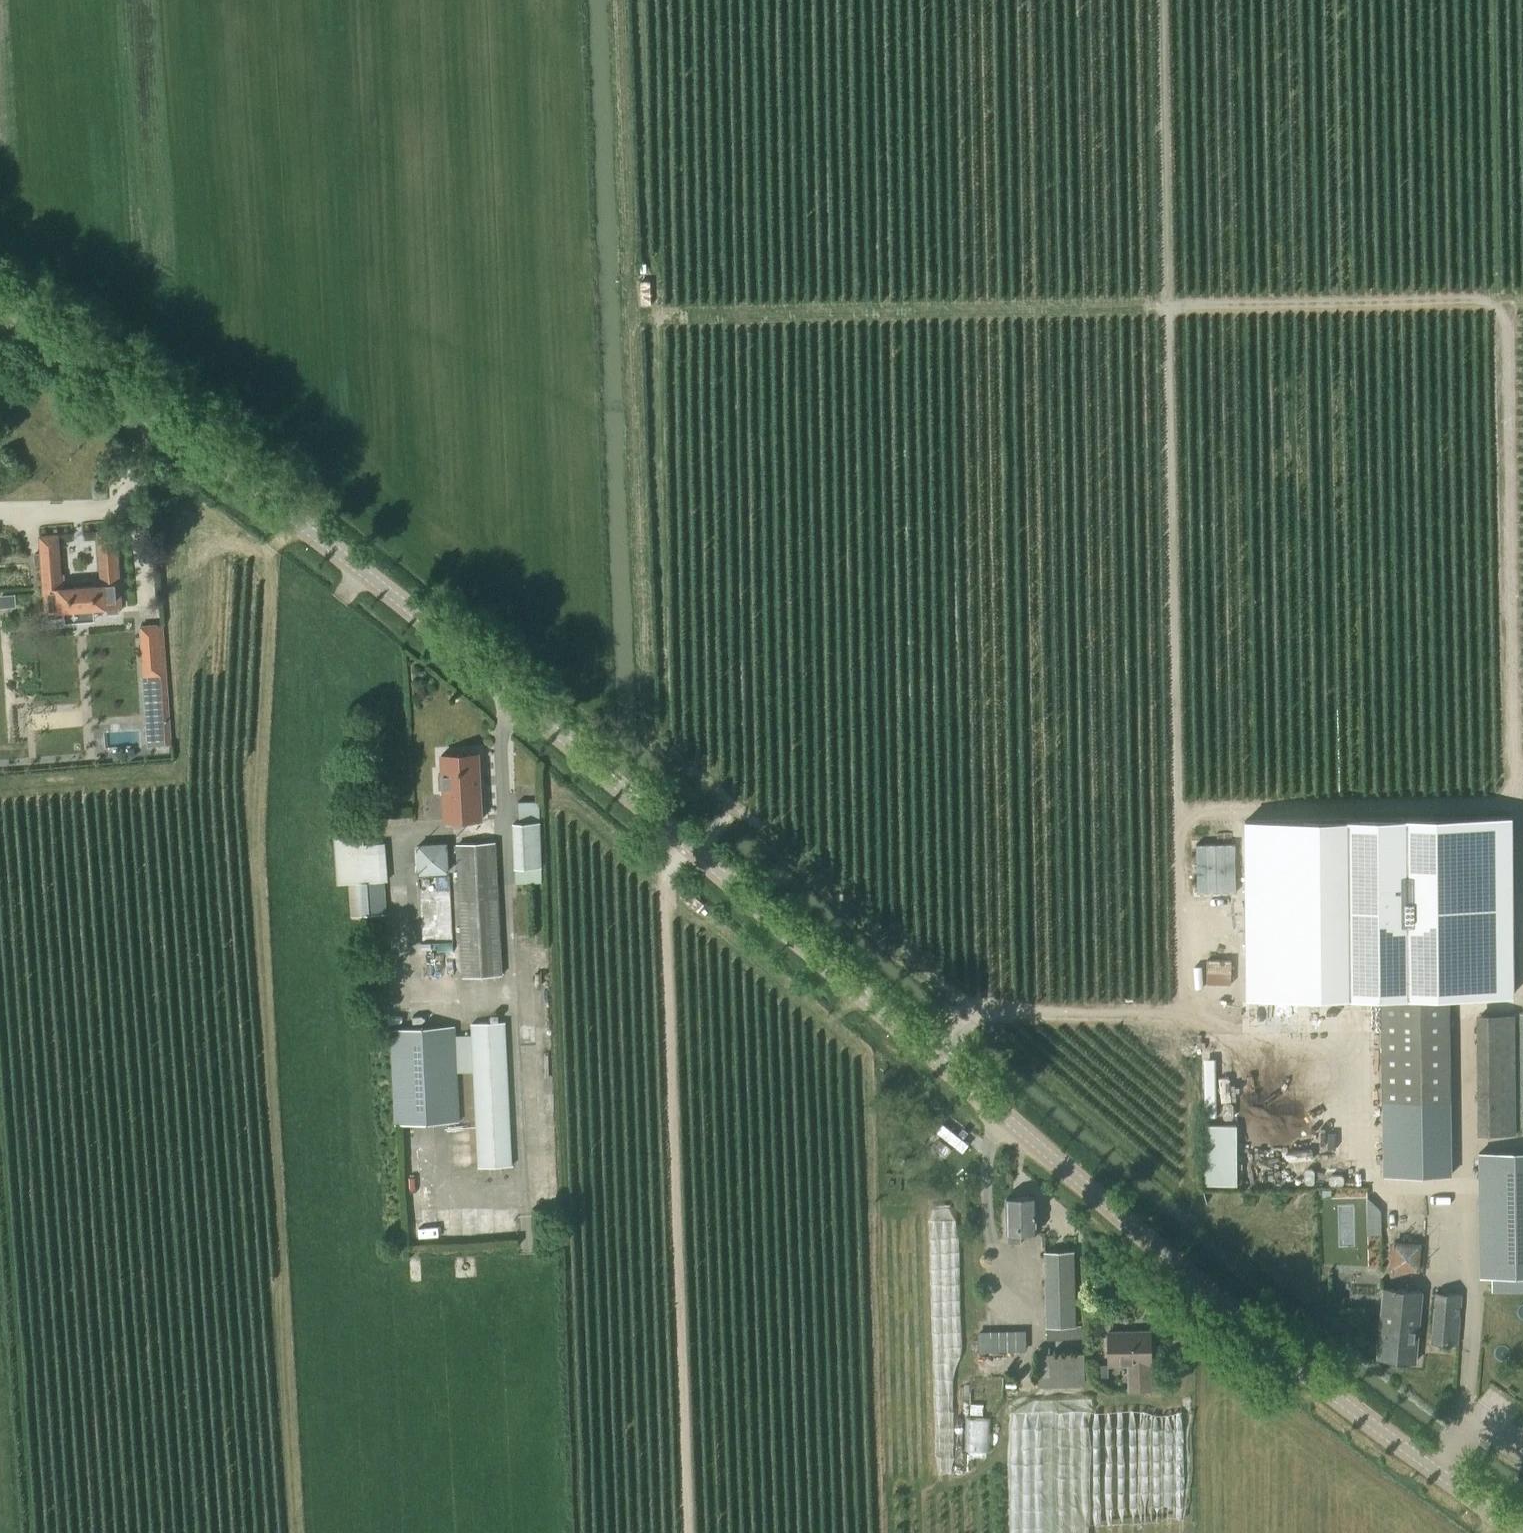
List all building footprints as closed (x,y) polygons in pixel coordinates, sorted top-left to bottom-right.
[(46,613),(120,607),(116,531),(98,532),(102,580),(62,582),(58,535),(40,536),(46,613)] [(15,594),(2,595),(2,605),(16,604),(15,594)] [(141,626),(144,676),(162,675),(158,625),(141,626)] [(443,753),(446,820),(484,818),(481,752),(443,753)] [(518,885),(543,883),(541,800),(520,800),(520,822),(515,822),(518,884),(518,885)] [(1514,820),(1245,821),(1245,1000),(1382,1000),(1449,999),(1514,1000),(1514,820)] [(388,914),(385,881),(389,881),(387,843),(364,844),(363,829),(334,831),(338,884),(348,884),(351,917),(388,914)] [(449,871),(449,841),(418,841),(419,871),(449,871)] [(457,843),(463,976),(504,974),(497,842),(457,843)] [(1449,999),(1382,1000),(1384,1176),(1451,1176),(1449,999)] [(1295,1032),(1296,1007),(1277,1007),(1277,1031),(1295,1032)] [(1476,1014),(1478,1135),(1517,1134),(1516,1014),(1476,1014)] [(458,1074),(473,1074),(478,1168),(513,1166),(506,1021),(470,1023),(471,1039),(457,1039),(456,1026),(390,1029),(394,1125),(460,1122),(458,1074)] [(1241,1127),(1207,1127),(1208,1173),(1208,1184),(1242,1183),(1242,1173),(1241,1127)] [(1479,1273),(1522,1273),(1522,1152),(1479,1152),(1479,1273)] [(1008,1197),(1009,1244),(1022,1243),(1021,1233),(1035,1233),(1034,1197),(1008,1197)] [(1421,1270),(1422,1240),(1393,1239),(1391,1268),(1421,1270)] [(1074,1252),(1045,1252),(1048,1327),(1076,1326),(1074,1252)] [(1384,1288),(1378,1356),(1417,1362),(1423,1292),(1384,1288)] [(1462,1295),(1436,1294),(1432,1342),(1458,1344),(1462,1295)] [(1028,1350),(1027,1328),(978,1329),(979,1351),(1028,1350)] [(1152,1331),(1108,1332),(1109,1363),(1129,1363),(1130,1388),(1150,1390),(1150,1363),(1152,1364),(1152,1331)] [(1081,1358),(1040,1358),(1040,1381),(1081,1381),(1081,1358)] [(991,1456),(992,1417),(968,1416),(967,1455),(991,1456)]
